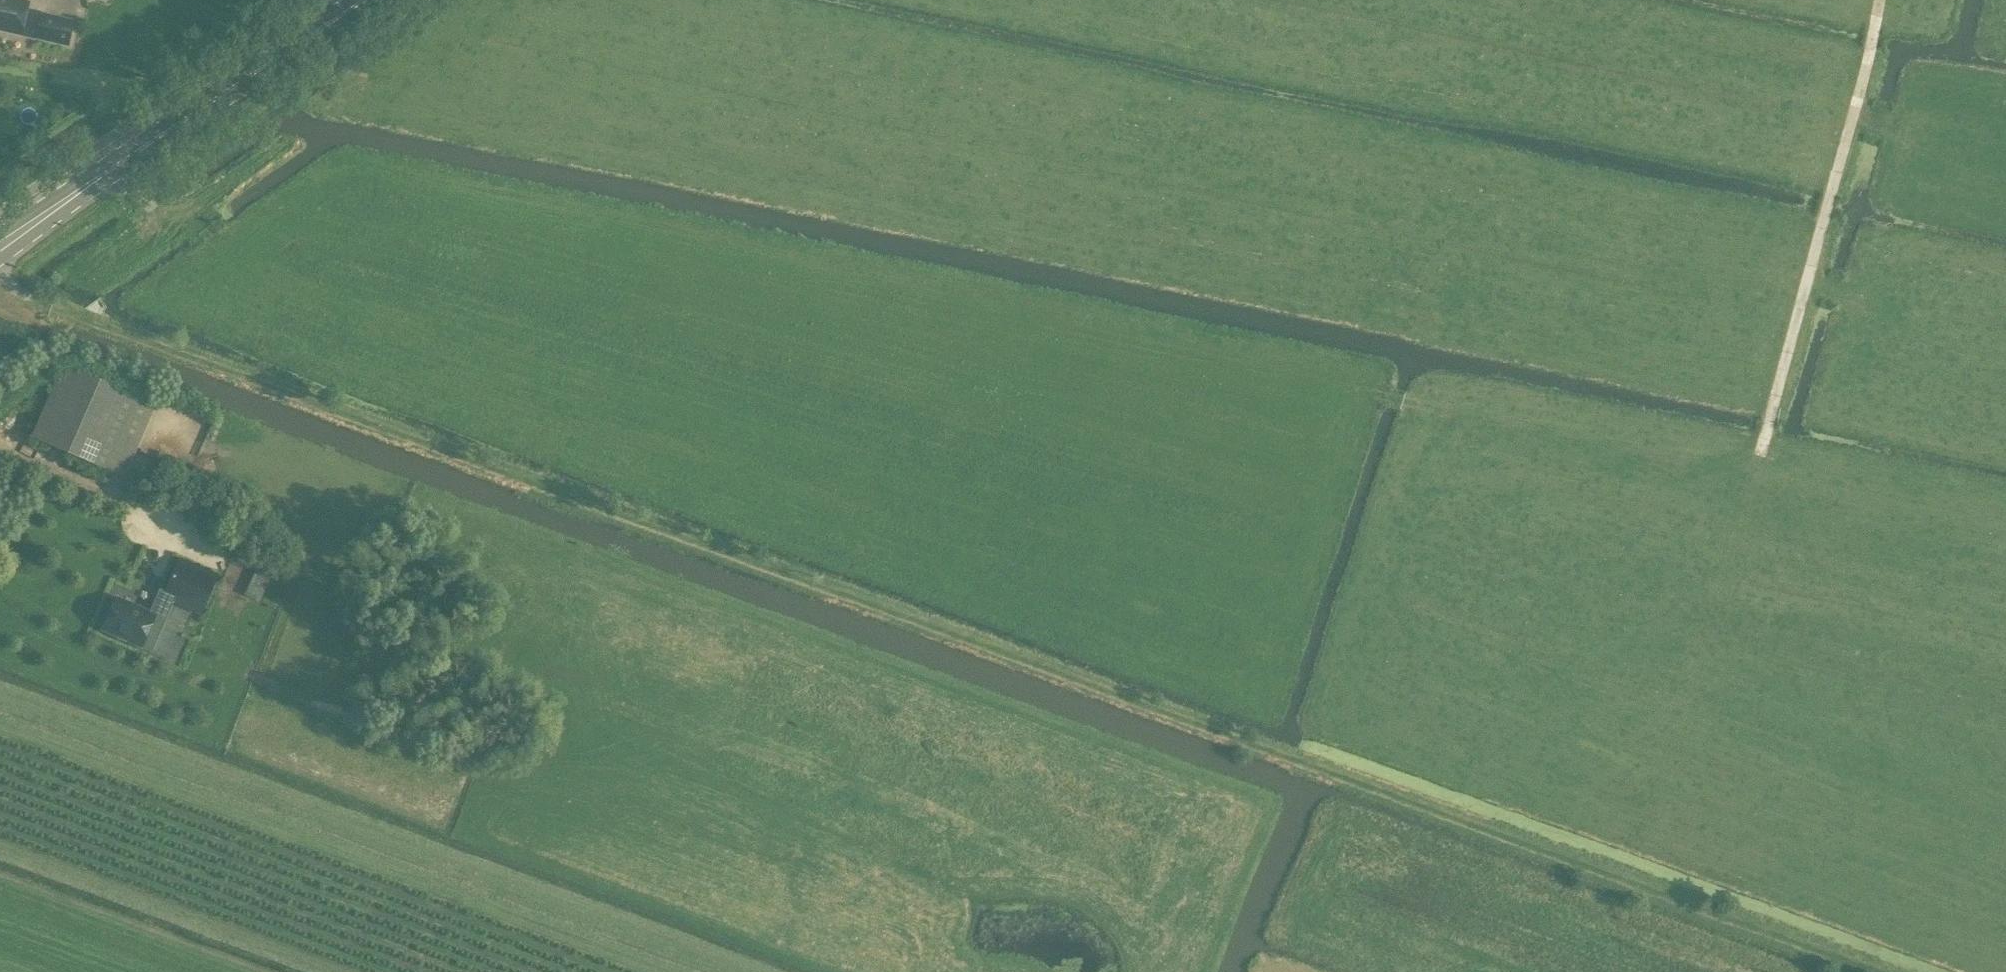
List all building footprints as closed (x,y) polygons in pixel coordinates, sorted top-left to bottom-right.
[(22,34),(29,3),(16,0),(0,0),(0,29),(22,34)] [(43,14),(38,38),(69,45),(74,21),(43,14)] [(64,363),(32,437),(124,477),(156,404),(64,363)] [(216,579),(178,563),(166,592),(175,596),(175,597),(204,609),(216,579)] [(108,620),(104,629),(117,635),(118,639),(124,641),(128,640),(152,650),(175,597),(175,596),(166,592),(161,590),(152,613),(117,598),(113,607),(109,606),(107,607),(103,615),(104,619),(108,620)]
